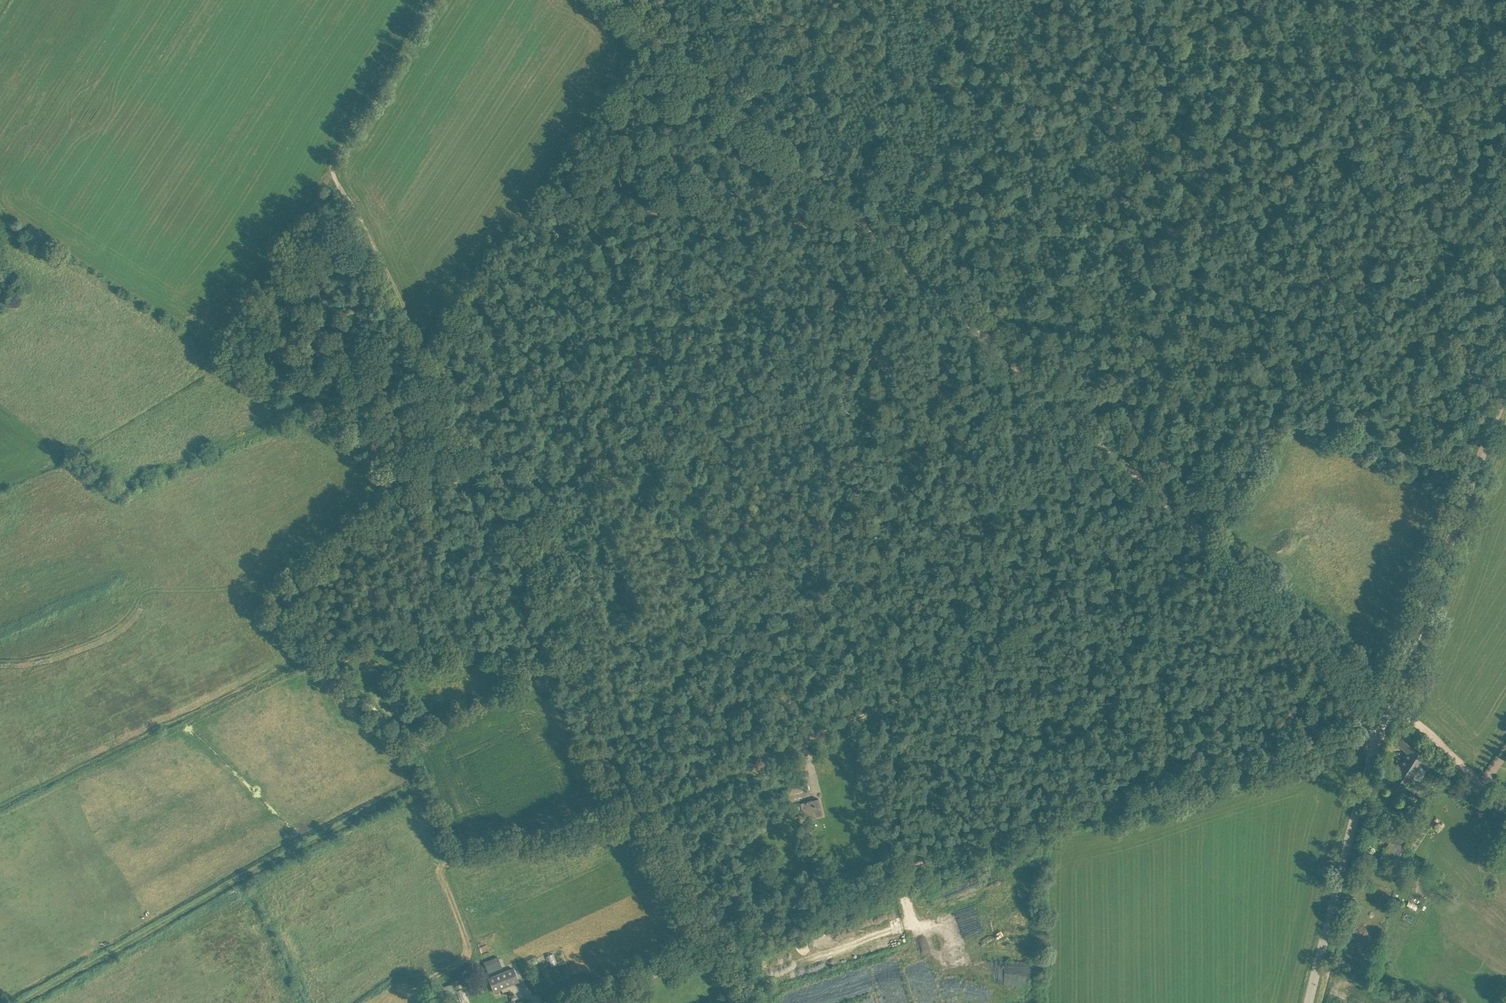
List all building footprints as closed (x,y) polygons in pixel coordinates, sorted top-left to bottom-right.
[(394,691),(385,699),(391,706),(400,698),(394,691)] [(1410,736),(1402,728),(1393,739),(1409,753),(1386,788),(1399,797),(1412,777),(1418,782),(1419,782),(1427,769),(1420,764),(1425,758),(1414,748),(1418,743),(1410,736)] [(788,788),(791,799),(809,794),(808,789),(802,791),(800,785),(788,788)] [(800,803),(804,819),(822,815),(818,798),(800,803)] [(475,934),(478,941),(490,937),(487,929),(475,934)] [(499,959),(485,965),(488,973),(502,967),(499,959)] [(1000,985),(1029,984),(1028,960),(1000,961),(1000,985)] [(488,977),(494,992),(519,981),(513,967),(488,977)] [(953,988),(959,987),(956,975),(950,976),(953,988)] [(971,989),(977,1002),(983,1002),(977,987),(971,989)]
